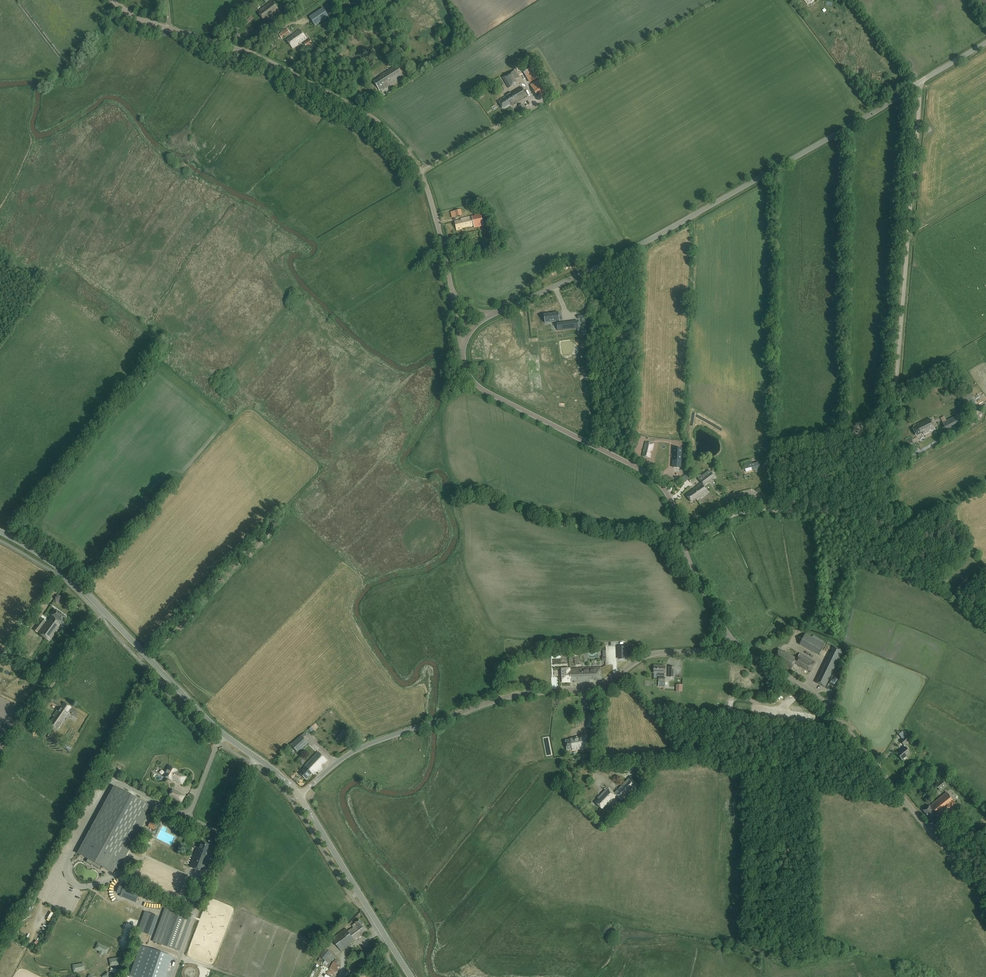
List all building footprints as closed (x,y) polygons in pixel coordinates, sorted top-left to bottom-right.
[(271,15),(271,16),(278,10),(272,2),(260,11),(261,11),(259,13),(264,20),(271,15)] [(323,8),(309,17),(315,26),(329,17),(323,8)] [(279,34),(282,39),(290,33),(287,29),(279,34)] [(287,40),(293,48),(306,38),(300,29),(292,35),(293,35),(287,40)] [(309,39),(304,43),(308,49),(314,46),(312,44),(309,39)] [(274,56),(279,63),(283,60),(278,53),(274,56)] [(402,76),(401,74),(403,72),(400,67),(397,68),(396,66),(380,76),(381,77),(374,81),(380,90),(384,88),(397,80),(396,79),(399,77),(400,78),(402,76)] [(522,72),(526,81),(535,78),(531,68),(522,72)] [(502,77),(509,89),(518,83),(516,79),(511,72),(502,77)] [(539,80),(530,85),(536,95),(545,90),(539,80)] [(511,105),(526,96),(521,87),(500,100),(501,101),(499,102),(503,108),(511,104),(511,105)] [(481,212),(475,214),(475,215),(472,216),(460,218),(461,220),(455,221),(457,230),(462,229),(461,228),(474,225),(474,227),(483,225),(481,212)] [(557,321),(559,321),(560,321),(558,312),(544,314),(545,323),(557,321)] [(563,323),(560,323),(557,323),(558,329),(558,330),(579,328),(578,321),(569,322),(563,323)] [(960,395),(962,401),(971,396),(968,391),(960,395)] [(942,423),(945,429),(956,424),(952,417),(942,423)] [(924,434),(934,429),(929,419),(914,426),(914,428),(913,429),(916,436),(923,433),(924,434)] [(651,451),(652,451),(654,444),(646,442),(643,452),(644,452),(643,456),(650,458),(651,454),(650,454),(651,451)] [(674,466),(682,467),(682,448),(674,448),(674,466)] [(746,471),(760,467),(759,462),(745,465),(746,471)] [(696,498),(697,500),(708,492),(704,486),(714,478),(710,471),(698,479),(702,483),(693,490),(686,495),(691,502),(696,498)] [(736,500),(734,493),(727,496),(730,506),(730,505),(731,507),(737,505),(736,500)] [(34,607),(42,611),(46,604),(38,599),(34,607)] [(47,622),(38,633),(49,641),(59,628),(57,627),(66,617),(56,609),(52,615),(52,616),(48,622),(47,622)] [(46,620),(42,618),(33,630),(37,633),(46,620)] [(805,633),(799,645),(818,655),(824,644),(805,633)] [(618,644),(608,644),(609,659),(619,659),(618,644)] [(826,662),(816,683),(825,687),(835,666),(843,651),(834,646),(826,662)] [(779,649),(774,657),(780,661),(780,662),(791,669),(795,663),(797,659),(785,652),(779,649)] [(800,654),(797,659),(795,663),(810,672),(816,663),(800,654)] [(590,681),(590,680),(594,679),(594,680),(602,679),(601,667),(570,669),(570,668),(562,669),(562,682),(570,682),(570,680),(574,680),(574,682),(590,681)] [(51,701),(60,707),(61,707),(58,711),(57,710),(53,716),(55,717),(53,719),(52,719),(47,726),(56,731),(70,711),(72,712),(71,714),(75,716),(78,711),(75,709),(74,709),(72,708),(72,707),(64,702),(63,704),(53,697),(51,701)] [(587,726),(594,727),(595,715),(588,715),(587,726)] [(344,729),(337,737),(340,739),(347,732),(344,729)] [(900,741),(904,746),(910,741),(906,736),(902,732),(899,734),(903,739),(900,741)] [(47,737),(57,744),(60,740),(50,733),(47,737)] [(308,743),(301,735),(291,745),(298,752),(308,743)] [(574,739),(570,740),(565,741),(567,750),(572,749),(573,751),(588,748),(587,737),(584,737),(583,736),(574,737),(574,739)] [(901,750),(898,753),(897,754),(902,760),(910,753),(905,746),(901,750)] [(305,766),(302,770),(302,771),(300,773),(306,779),(312,773),(314,774),(327,760),(318,752),(305,766)] [(177,770),(169,766),(163,776),(171,780),(172,779),(182,784),(185,777),(176,772),(177,770)] [(621,801),(637,784),(630,777),(614,794),(621,801)] [(941,779),(935,785),(940,791),(947,786),(941,779)] [(149,805),(114,786),(78,853),(80,854),(80,855),(82,856),(82,855),(102,866),(102,867),(104,868),(104,867),(113,872),(115,867),(118,869),(147,816),(144,814),(149,805)] [(608,805),(617,796),(608,788),(598,798),(599,799),(595,803),(602,810),(607,804),(608,805)] [(184,795),(175,791),(173,789),(169,796),(180,802),(184,795)] [(931,820),(936,815),(937,816),(940,814),(941,814),(955,803),(946,792),(923,810),(931,820)] [(202,872),(210,852),(207,851),(210,845),(201,842),(198,850),(196,849),(189,867),(202,872)] [(119,886),(117,892),(121,894),(120,895),(129,899),(129,898),(135,900),(138,892),(136,891),(137,888),(126,883),(125,886),(124,886),(124,887),(119,886)] [(113,901),(117,900),(113,885),(110,886),(111,890),(109,891),(113,901)] [(184,916),(165,909),(153,941),(178,950),(188,922),(183,920),(184,916)] [(148,913),(142,932),(151,935),(158,916),(148,913)] [(346,928),(332,939),(341,951),(362,935),(361,935),(367,930),(363,925),(363,924),(360,919),(355,922),(356,923),(352,925),(353,927),(348,931),(346,928)] [(98,944),(95,949),(106,954),(108,949),(98,944)] [(370,944),(363,951),(369,958),(376,950),(370,944)] [(173,958),(142,947),(131,976),(166,976),(173,958)] [(326,949),(320,956),(329,964),(335,956),(326,949)] [(330,971),(337,974),(341,964),(334,961),(330,971)]
